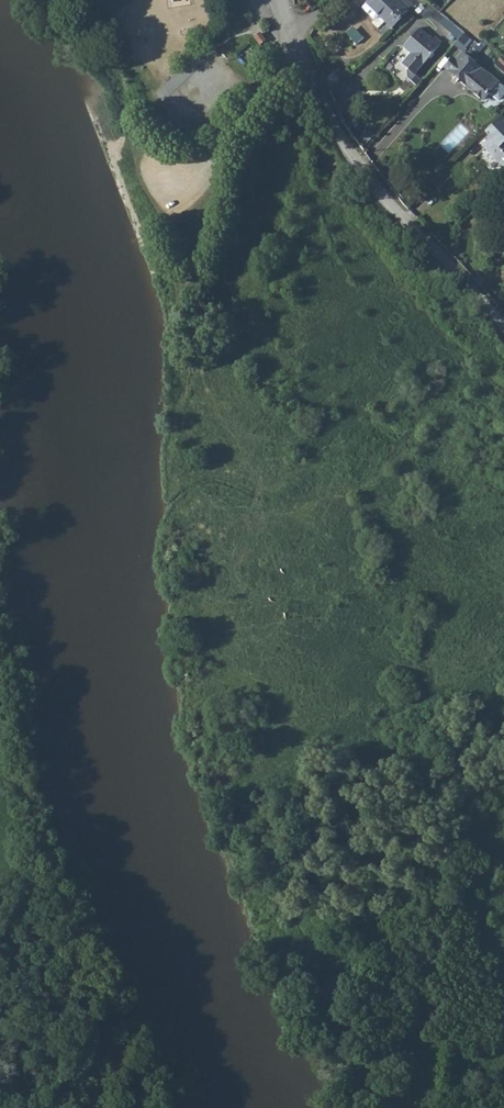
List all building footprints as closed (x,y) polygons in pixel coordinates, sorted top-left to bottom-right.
[(398,0),(371,0),(367,3),(392,28),(409,11),(408,11),(398,0)] [(408,11),(414,4),(410,0),(398,0),(408,11)] [(373,9),(367,3),(363,8),(368,13),(373,9)] [(443,18),(438,24),(457,40),(461,34),(443,18)] [(438,45),(419,28),(403,46),(410,52),(401,63),(408,70),(407,71),(408,78),(418,86),(422,81),(413,74),(438,45)] [(261,32),(252,39),(260,48),(269,42),(261,32)] [(478,48),(476,46),(473,50),(478,56),(487,46),(484,42),(478,48)] [(503,95),(503,87),(498,82),(499,81),(489,73),(488,74),(463,52),(458,58),(455,56),(445,67),(484,100),(485,98),(490,92),(500,100),(503,95)] [(490,92),(485,98),(494,106),(500,100),(490,92)] [(486,132),(491,138),(486,143),(490,146),(486,150),(503,167),(503,166),(503,135),(495,125),(503,118),(502,116),(486,132)] [(495,125),(503,135),(503,119),(503,118),(495,125)]
